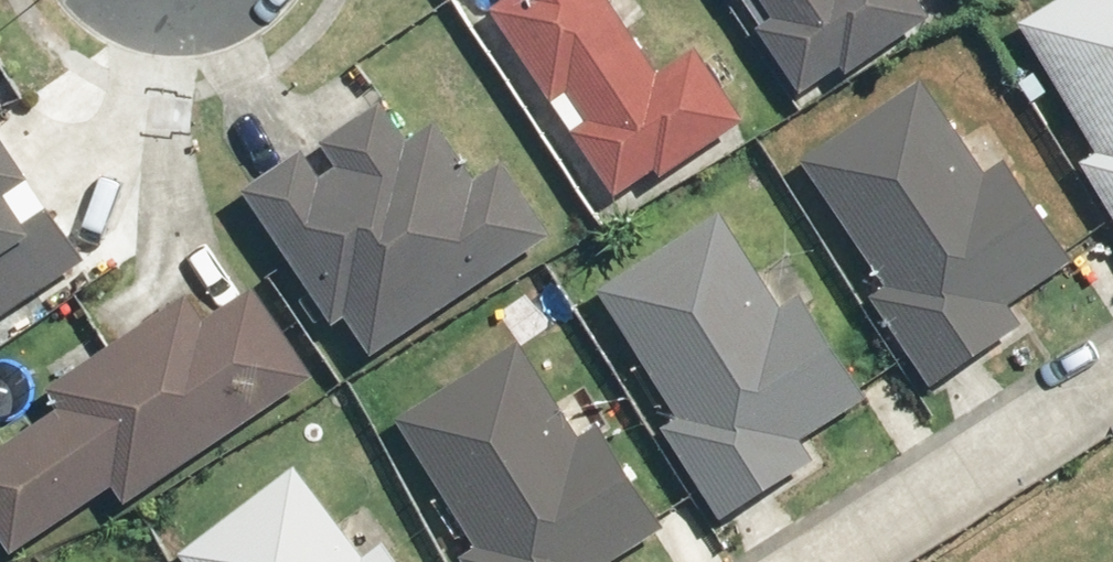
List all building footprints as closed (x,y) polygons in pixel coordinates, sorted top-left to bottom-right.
[(605,235),(755,138),(698,51),(653,80),(607,8),(620,0),(504,0),(506,3),(482,18),(579,167),(567,175),(605,235)] [(795,120),(930,32),(910,0),(718,0),(795,120)] [(1013,25),(1087,159),(1068,170),(1112,251),(1112,0),(1058,0),(1013,25)] [(920,87),(796,163),(872,284),(855,295),(922,402),(1028,336),(1015,315),(1072,280),(1001,166),(978,180),(920,87)] [(293,161),(239,199),(324,336),(339,327),(362,363),(546,249),(500,174),(474,190),(435,127),(394,152),(369,111),(312,146),(334,181),(313,193),(293,161)] [(85,282),(47,219),(23,234),(10,213),(30,201),(0,151),(0,334),(85,282)] [(713,226),(589,306),(669,420),(650,433),(718,530),(806,467),(796,453),(861,408),(787,303),(774,312),(713,226)] [(0,456),(0,557),(3,561),(5,561),(107,496),(117,511),(308,387),(248,296),(198,328),(184,306),(42,398),(56,420),(0,456)] [(393,427),(469,554),(456,561),(635,561),(662,546),(592,429),(575,439),(522,352),(393,427)] [(354,526),(340,540),(285,478),(170,561),(386,561),(354,526)]
